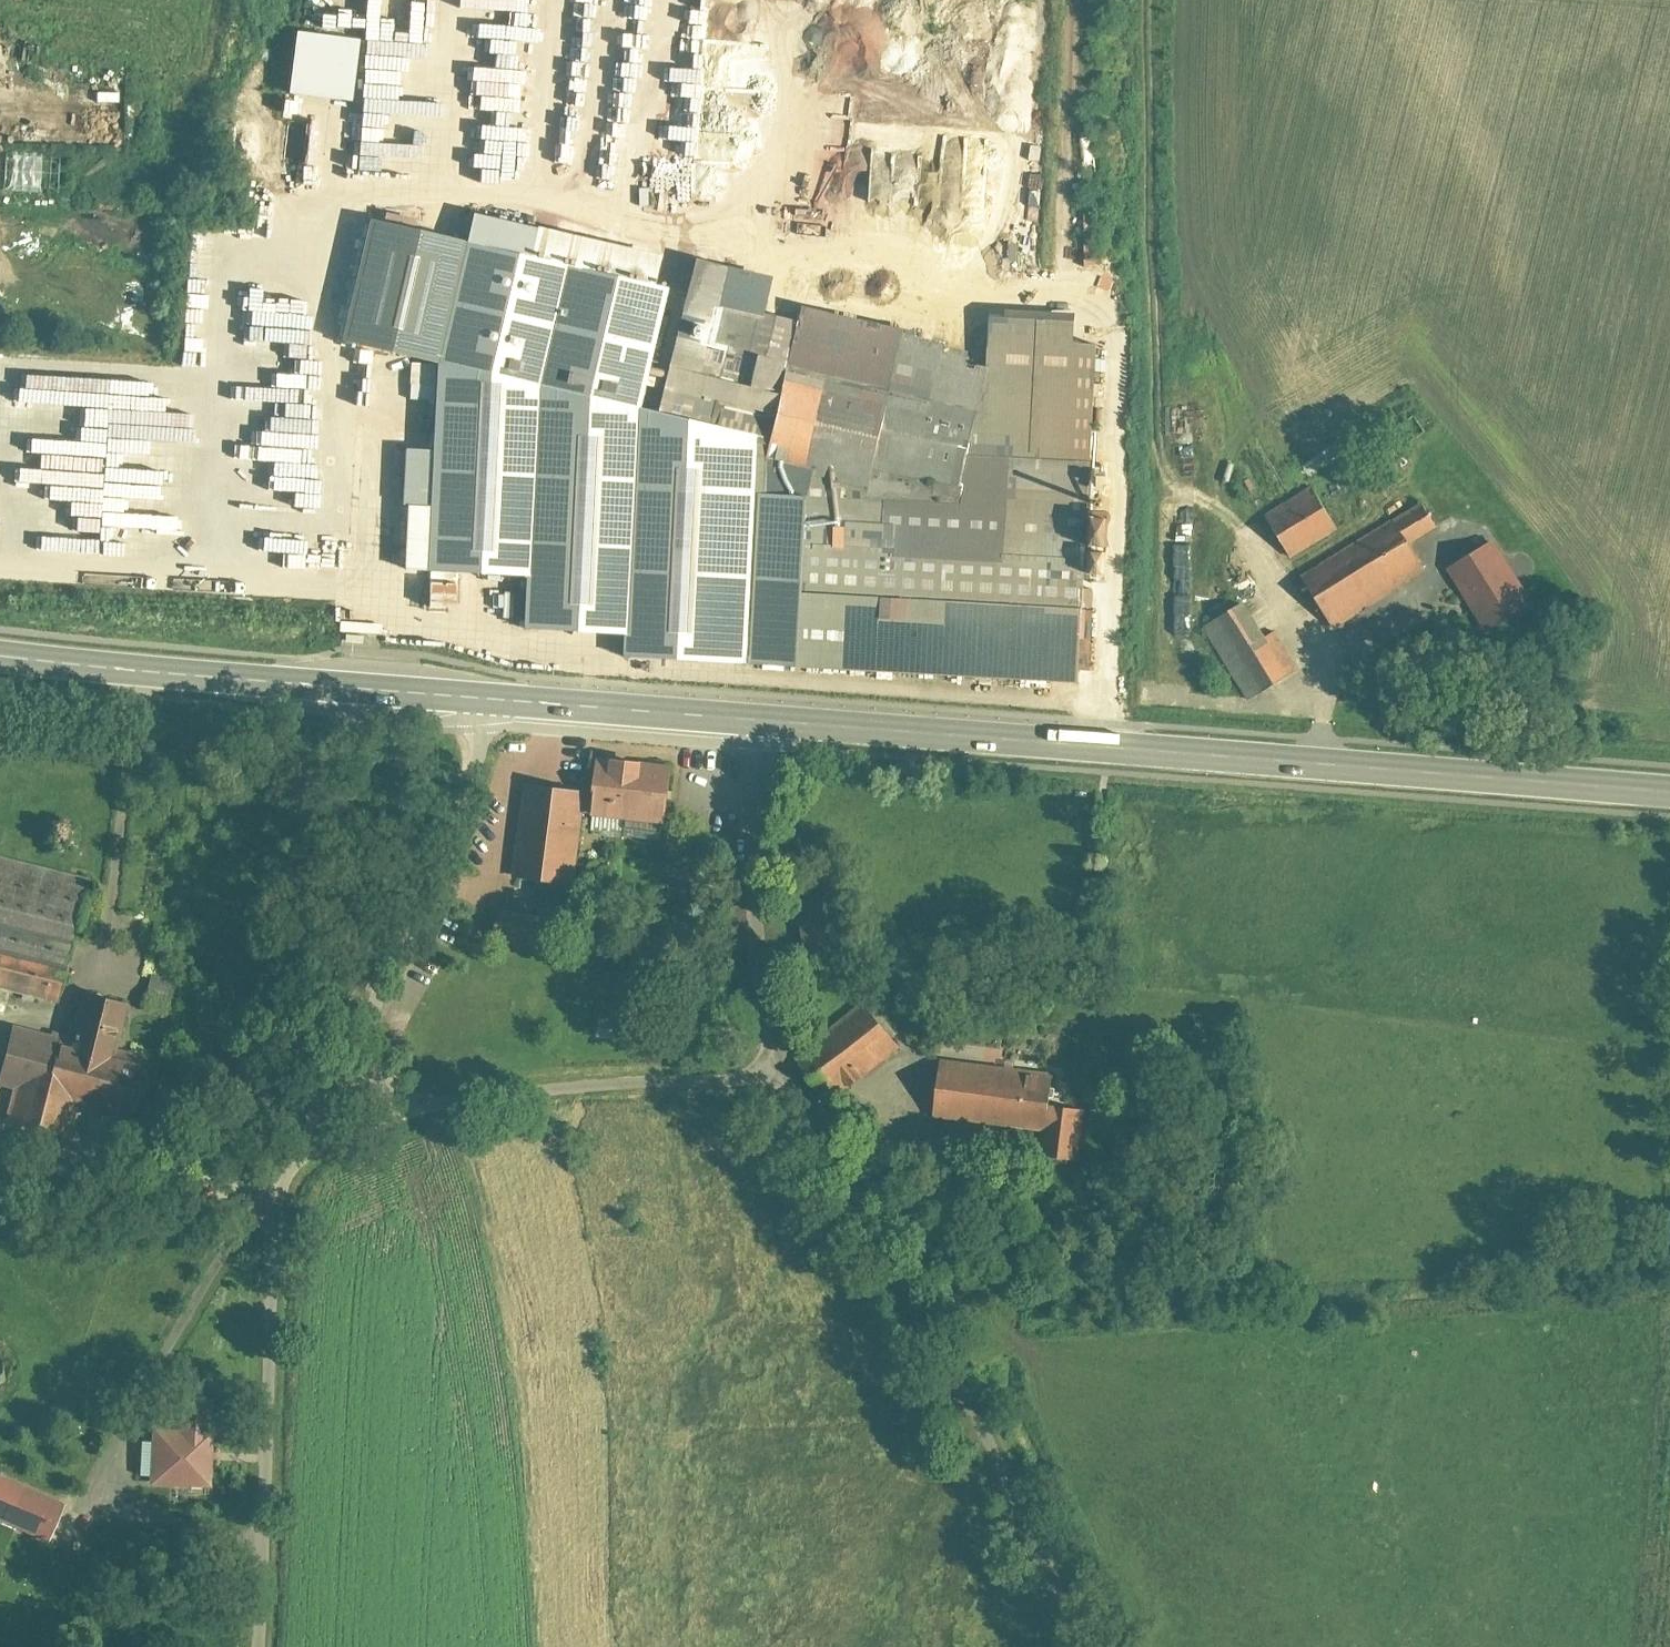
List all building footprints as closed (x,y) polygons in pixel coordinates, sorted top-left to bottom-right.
[(672,287),(464,246),(372,226),(340,345),(438,364),(436,572),(534,571),(534,631),(626,635),(623,661),(1087,686),(1087,582),(1114,583),(1115,507),(1090,503),(1099,350),(1076,347),(1079,321),(993,317),(996,376),(970,368),(969,351),(949,348),(947,330),(810,304),(802,326),(766,316),(776,279),(701,267),(671,380),(651,373),(672,287)] [(257,294),(257,325),(297,324),(297,293),(257,294)] [(1264,514),(1290,561),(1342,533),(1316,486),(1264,514)] [(1303,579),(1333,632),(1435,574),(1405,522),(1303,579)] [(1508,545),(1457,574),(1489,630),(1540,602),(1508,545)] [(1249,604),(1202,633),(1247,705),(1294,676),(1249,604)] [(677,780),(645,778),(647,757),(617,754),(616,776),(603,775),(599,823),(674,828),(677,780)] [(587,793),(522,791),(519,882),(584,884),(587,793)] [(0,859),(0,928),(81,945),(95,880),(0,859)] [(0,947),(0,994),(55,1007),(65,961),(0,947)] [(154,981),(148,1007),(182,1014),(188,988),(154,981)] [(28,1091),(17,1129),(65,1143),(76,1107),(143,1127),(161,1065),(122,1054),(135,1012),(83,997),(71,1036),(22,1022),(3,1084),(28,1091)] [(862,1000),(794,1049),(830,1097),(897,1048),(862,1000)] [(599,1016),(596,1040),(625,1043),(628,1019),(599,1016)] [(944,1053),(939,1132),(1070,1141),(1075,1062),(944,1053)] [(15,1197),(22,1159),(0,1155),(0,1194),(15,1197)] [(155,1444),(154,1498),(222,1500),(224,1447),(218,1446),(219,1409),(176,1407),(175,1445),(155,1444)] [(51,1549),(74,1498),(0,1465),(0,1526),(51,1549)]
